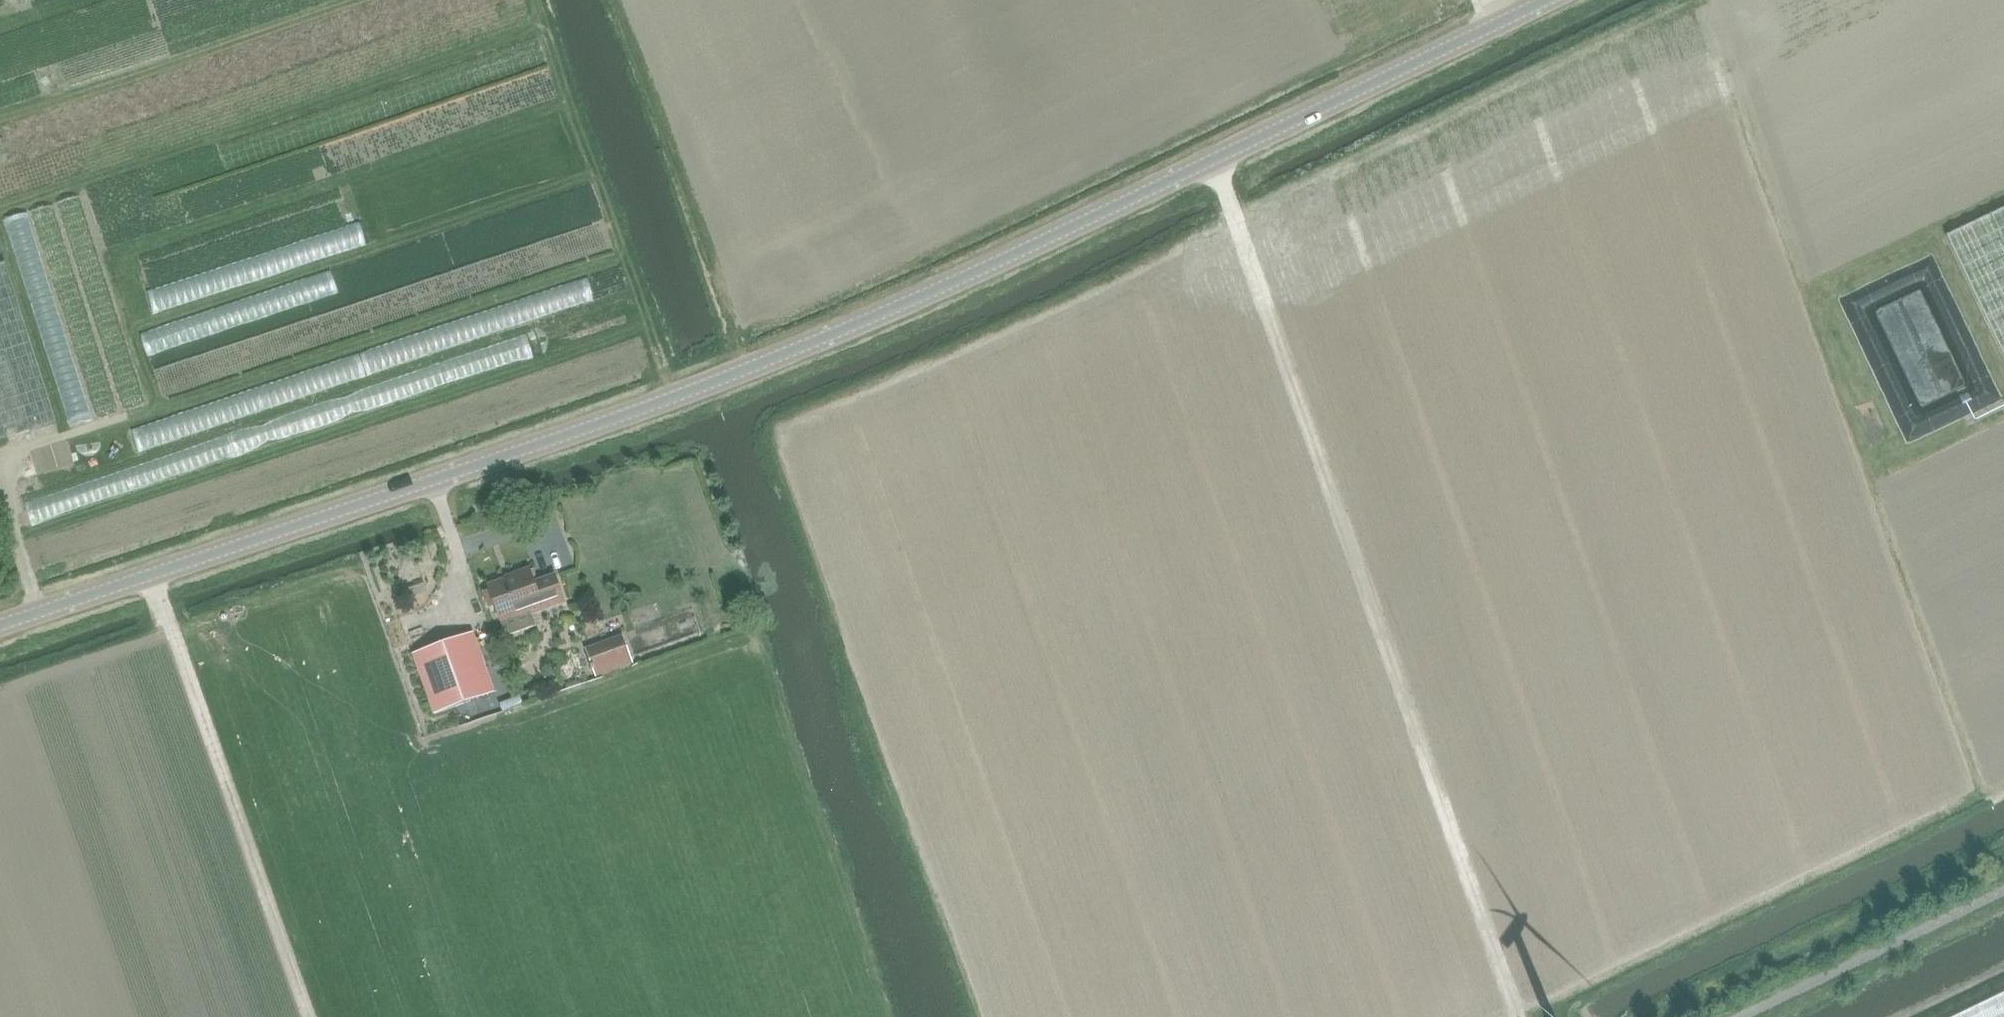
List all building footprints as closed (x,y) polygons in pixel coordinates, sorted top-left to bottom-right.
[(1947,242),(2003,355),(2003,214),(1947,242)] [(56,423),(4,263),(0,265),(0,441),(56,423)] [(556,560),(571,559),(570,530),(555,531),(556,560)] [(488,586),(489,590),(483,592),(483,593),(488,607),(495,605),(499,619),(528,608),(530,613),(564,601),(555,576),(534,583),(529,569),(514,575),(515,577),(488,586)] [(584,637),(615,627),(607,605),(577,615),(584,637)] [(434,714),(494,692),(473,632),(413,654),(434,714)] [(624,638),(604,645),(613,670),(633,663),(624,638)] [(1960,1016),(2003,1016),(2003,996),(1960,1016)]
